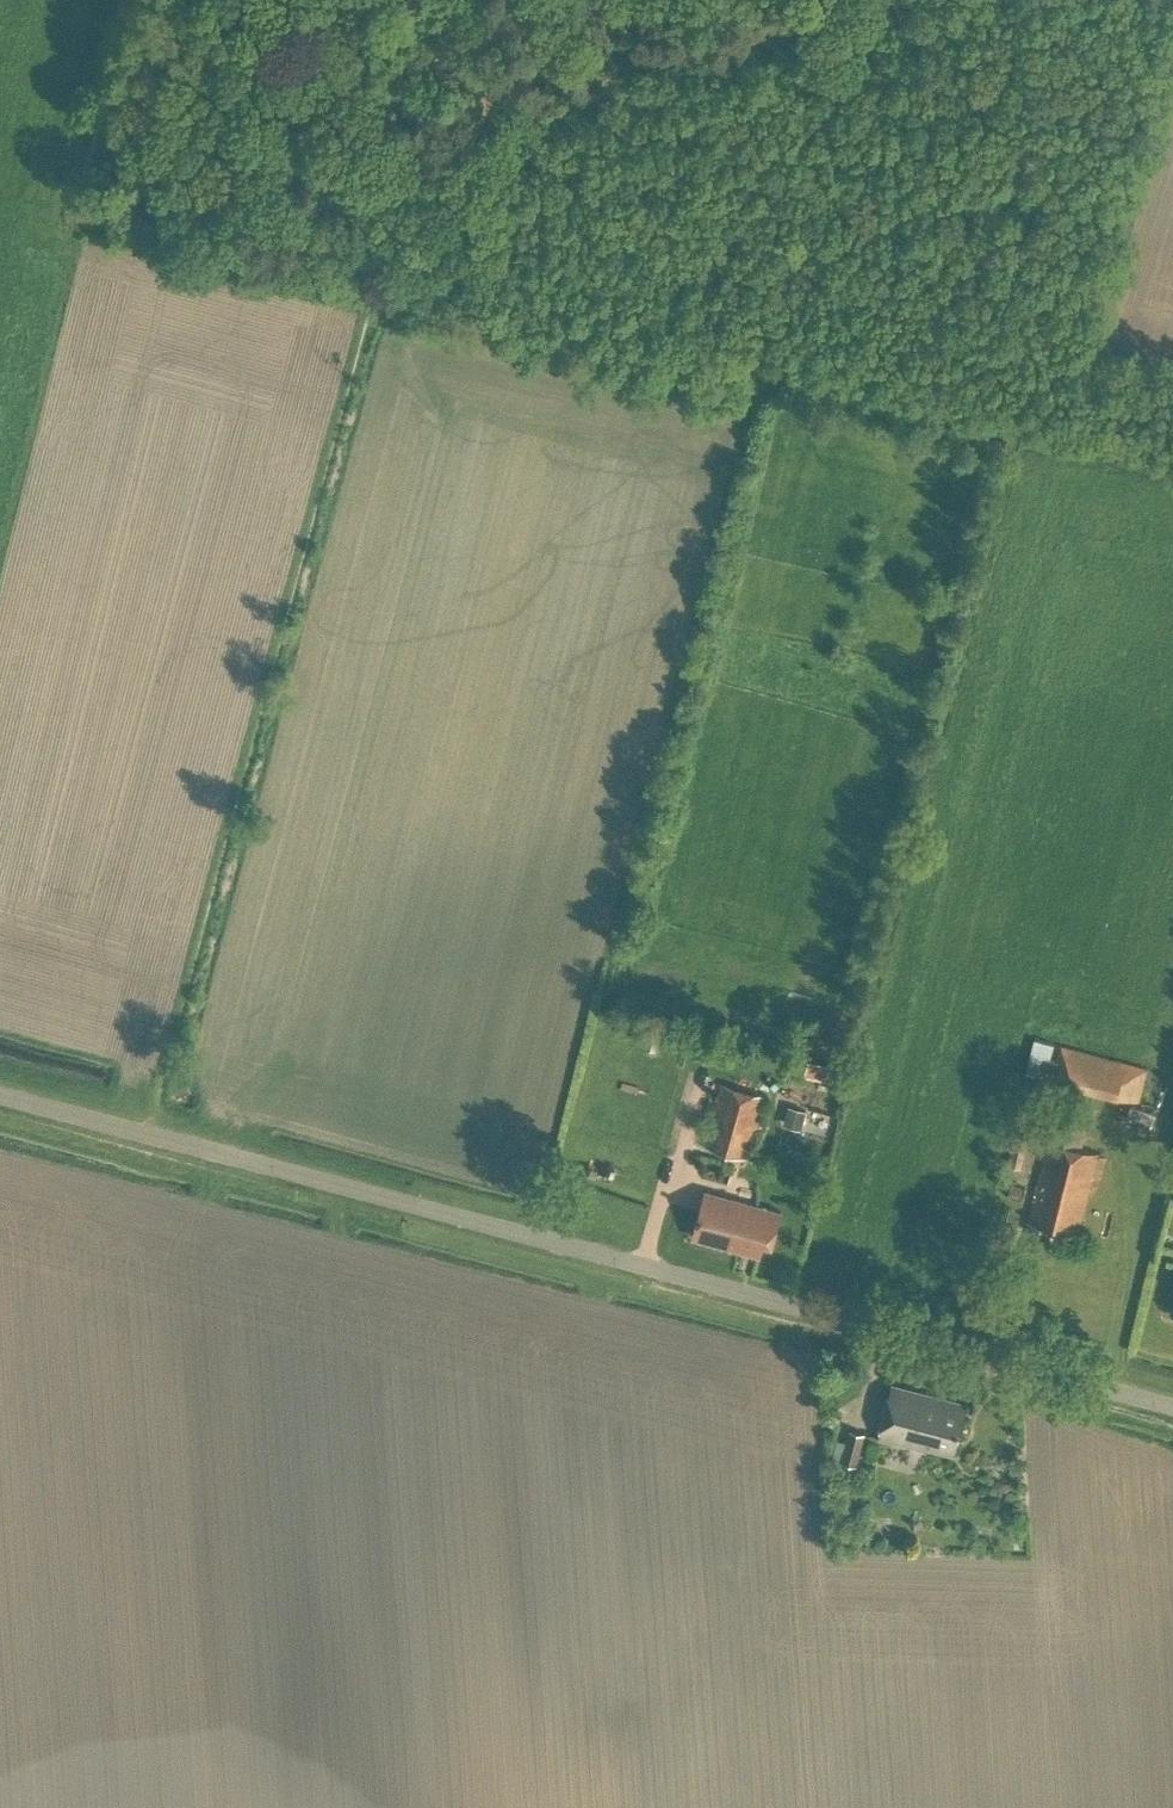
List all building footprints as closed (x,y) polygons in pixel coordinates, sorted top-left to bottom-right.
[(1062,1046),(1057,1061),(1051,1059),(1054,1043),(1035,1038),(1027,1072),(1038,1076),(1142,1103),(1149,1070),(1062,1046)] [(842,1067),(809,1057),(805,1072),(838,1082),(842,1067)] [(747,1159),(764,1096),(718,1084),(702,1146),(747,1159)] [(786,1086),(782,1100),(809,1107),(813,1094),(786,1086)] [(1154,1123),(1157,1113),(1131,1104),(1127,1115),(1154,1123)] [(802,1129),(807,1110),(788,1105),(783,1124),(802,1129)] [(1100,1179),(1105,1157),(1096,1154),(1096,1152),(1080,1148),(1085,1128),(1052,1119),(1025,1223),(1062,1232),(1064,1224),(1078,1227),(1090,1177),(1100,1179)] [(1017,1133),(1009,1164),(1022,1167),(1030,1136),(1017,1133)] [(1010,1182),(1007,1195),(1022,1199),(1025,1186),(1010,1182)] [(773,1241),(781,1210),(704,1189),(691,1235),(760,1254),(764,1238),(773,1241)] [(953,1450),(965,1406),(892,1387),(881,1430),(927,1442),(925,1446),(941,1450),(942,1447),(953,1450)] [(850,1429),(842,1461),(858,1465),(866,1433),(850,1429)]
